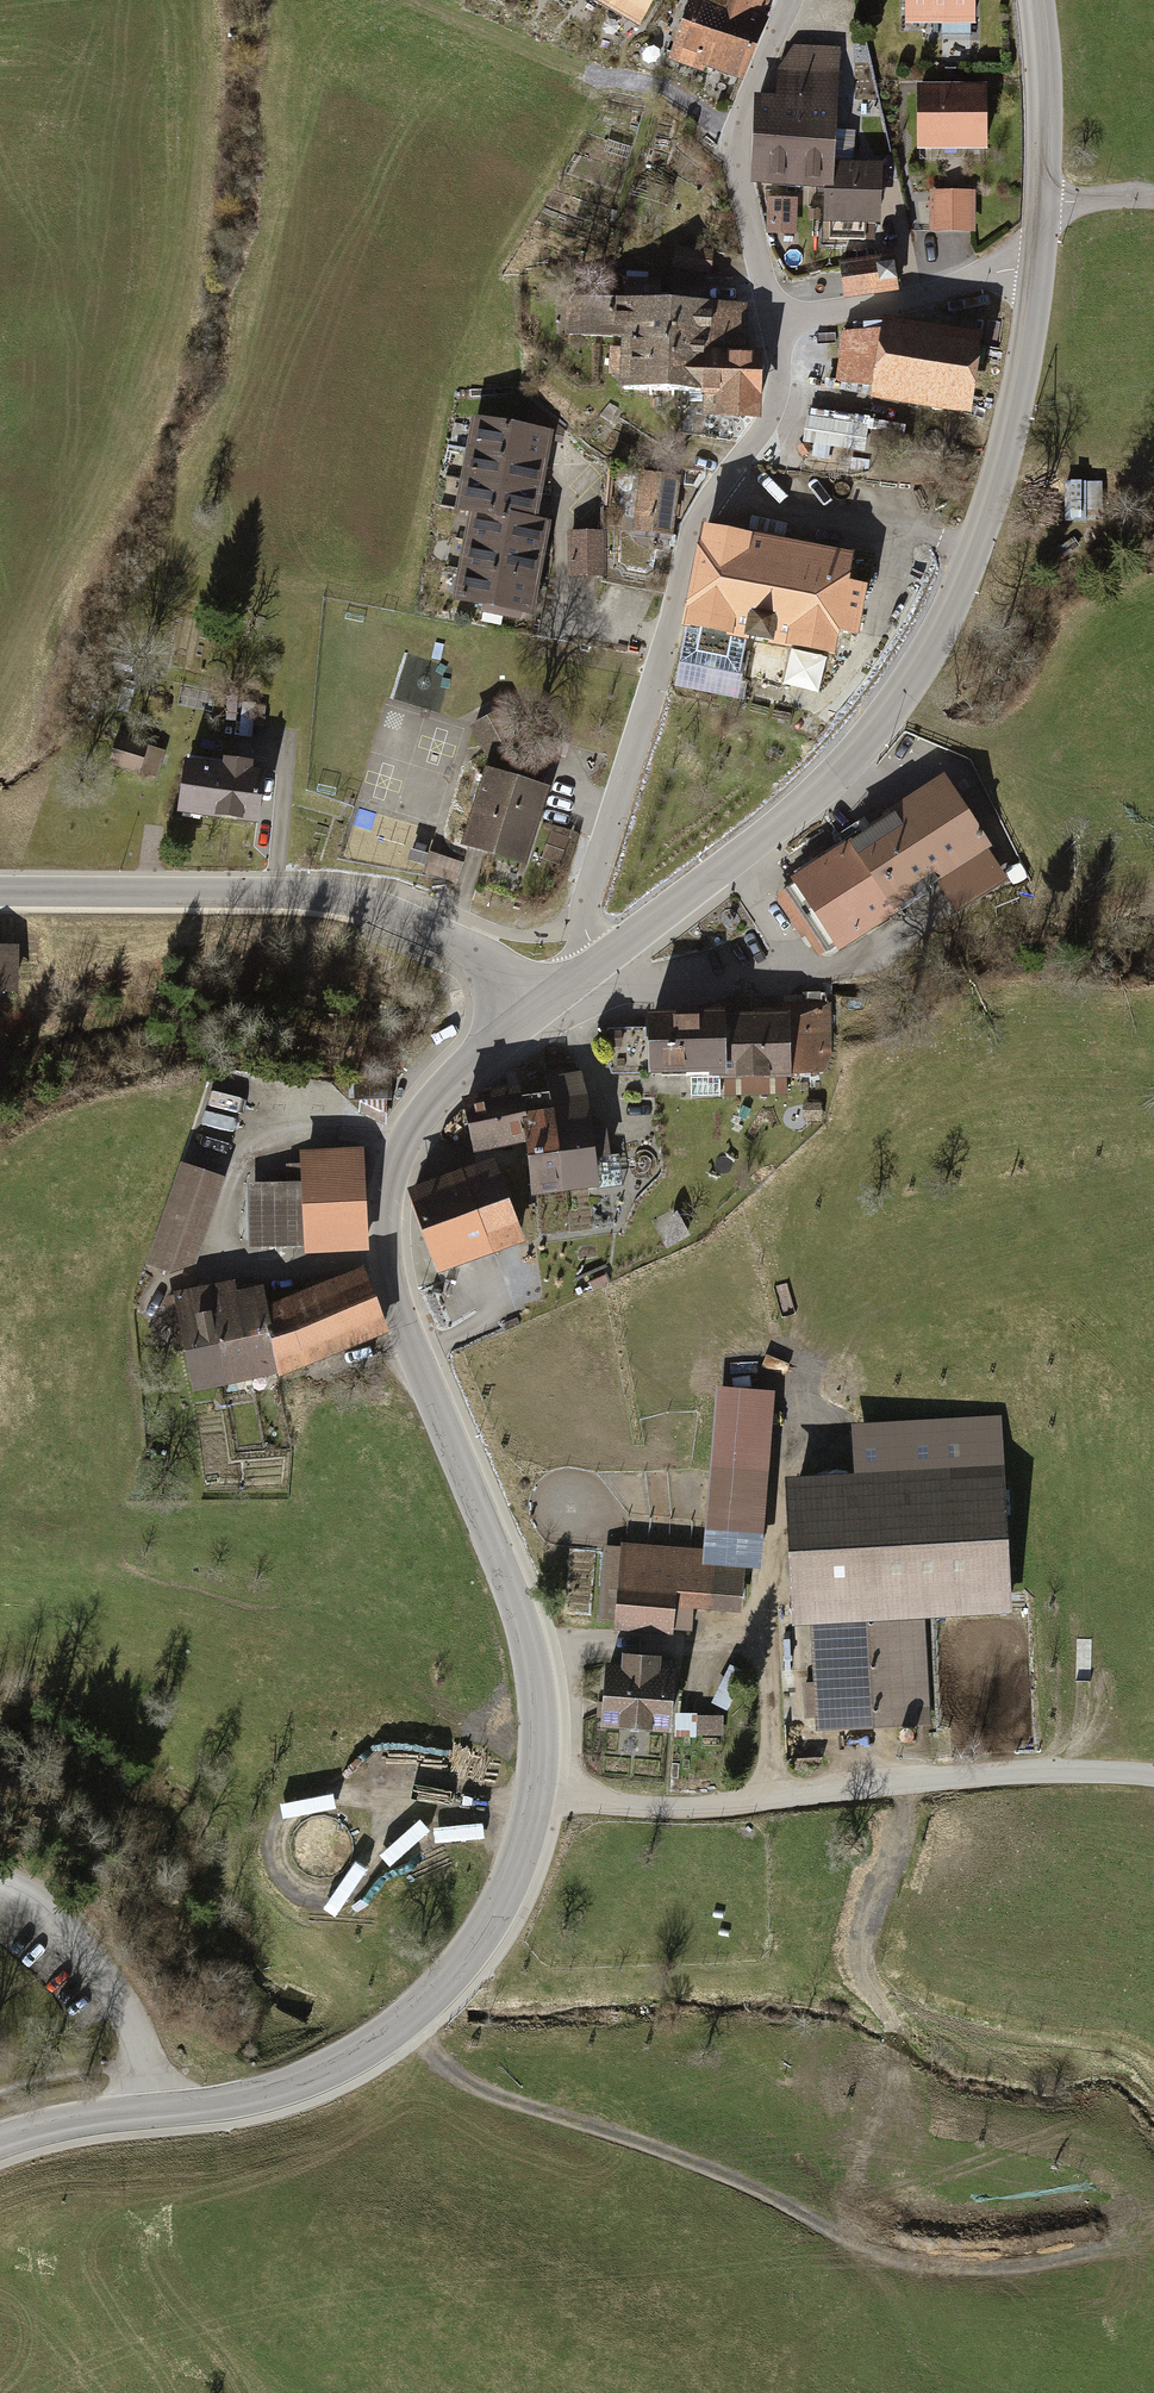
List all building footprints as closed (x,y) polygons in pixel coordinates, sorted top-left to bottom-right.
[(658,0),(601,0),(598,7),(640,31),(658,0)] [(705,72),(725,16),(747,24),(750,15),(764,20),(771,0),(693,0),(669,65),(703,77),(705,72)] [(907,29),(978,29),(978,0),(907,0),(907,29)] [(725,16),(705,72),(746,87),(770,22),(764,20),(750,15),(747,24),(725,16)] [(794,186),(801,49),(784,70),(782,101),(759,99),(755,184),(794,186)] [(835,51),(801,49),(794,186),(828,188),(829,167),(835,51)] [(989,87),(918,87),(919,155),(990,154),(989,87)] [(880,169),(829,167),(828,188),(827,219),(878,220),(880,169)] [(976,192),(930,192),(930,235),(973,235),(976,235),(976,192)] [(799,200),(768,199),(767,236),(798,237),(799,200)] [(894,256),(840,264),(845,302),(900,294),(894,256)] [(620,390),(669,392),(670,352),(672,303),(566,299),(565,336),(622,339),(620,390)] [(672,303),(670,352),(741,354),(743,306),(672,303)] [(983,330),(882,314),(880,326),(842,330),(834,380),(871,386),(869,396),(970,412),(983,330)] [(757,355),(741,354),(670,352),(669,392),(716,393),(715,417),(754,418),(757,355)] [(464,443),(546,459),(552,429),(470,413),(464,443)] [(822,413),(818,435),(864,443),(868,421),(822,413)] [(458,474),(540,491),(546,459),(464,443),(458,474)] [(681,475),(639,469),(632,530),(673,536),(681,475)] [(500,509),(535,516),(540,491),(458,474),(451,508),(466,511),(498,518),(500,509)] [(1095,523),(1096,488),(1075,488),(1074,523),(1095,523)] [(466,511),(461,538),(543,555),(550,519),(535,516),(500,509),(498,518),(466,511)] [(606,530),(566,529),(566,575),(606,575),(606,530)] [(843,562),(706,536),(680,668),(734,679),(741,639),(825,656),(829,632),(854,637),(864,586),(839,581),(843,562)] [(461,538),(455,567),(537,583),(543,555),(461,538)] [(455,567),(449,598),(531,614),(537,583),(455,567)] [(811,706),(823,672),(790,660),(778,695),(811,706)] [(204,693),(169,688),(165,709),(200,715),(204,693)] [(540,803),(545,790),(537,787),(543,767),(530,763),(516,736),(503,711),(473,726),(494,764),(492,772),(488,771),(465,844),(522,862),(540,803)] [(138,746),(108,736),(98,765),(129,775),(138,746)] [(198,769),(158,766),(153,817),(243,825),(248,774),(226,773),(227,763),(199,760),(198,769)] [(795,874),(789,877),(793,882),(784,887),(785,888),(779,891),(773,895),(800,938),(804,935),(817,956),(825,951),(825,952),(834,947),(836,950),(897,910),(895,907),(936,881),(957,913),(1008,879),(988,848),(992,845),(944,771),(891,806),(893,810),(808,865),(805,862),(792,870),(795,874)] [(569,835),(551,830),(543,858),(562,863),(569,835)] [(458,863),(431,854),(427,869),(453,877),(458,863)] [(445,879),(431,881),(432,891),(446,889),(445,879)] [(0,944),(0,991),(19,991),(19,944),(0,944)] [(773,1013),(719,1014),(720,1073),(786,1072),(785,1067),(825,1066),(825,1024),(805,1006),(773,1006),(773,1013)] [(719,1014),(645,1016),(646,1030),(601,1031),(614,1075),(720,1073),(719,1014)] [(551,1081),(554,1111),(566,1188),(618,1182),(615,1158),(607,1159),(603,1128),(583,1131),(576,1078),(551,1081)] [(518,1088),(466,1100),(477,1151),(528,1140),(524,1115),(518,1088)] [(524,1115),(528,1140),(536,1192),(566,1188),(554,1111),(524,1115)] [(363,1154),(304,1156),(305,1186),(253,1188),(254,1245),(312,1244),(312,1247),(366,1245),(363,1154)] [(492,1156),(405,1188),(436,1274),(524,1242),(520,1231),(523,1230),(500,1167),(497,1168),(492,1156)] [(221,1179),(181,1165),(147,1263),(169,1271),(193,1262),(221,1179)] [(363,1272),(270,1310),(283,1375),(387,1330),(363,1272)] [(207,1289),(226,1386),(255,1380),(238,1292),(236,1283),(207,1289)] [(238,1292),(255,1380),(283,1375),(270,1310),(265,1287),(238,1292)] [(207,1289),(178,1294),(197,1392),(226,1386),(207,1289)] [(991,1467),(764,1481),(774,1629),(797,1628),(801,1687),(789,1688),(792,1736),(924,1727),(917,1622),(1001,1616),(991,1467)] [(611,1539),(563,1535),(556,1618),(687,1629),(689,1607),(737,1611),(743,1539),(713,1536),(711,1552),(619,1544),(618,1554),(609,1553),(611,1539)] [(619,1664),(603,1662),(597,1729),(668,1734),(673,1668),(658,1667),(659,1656),(620,1653),(619,1664)] [(744,1672),(728,1665),(711,1705),(728,1711),(744,1672)] [(696,1736),(723,1736),(723,1716),(696,1716),(696,1714),(674,1714),(674,1738),(696,1738),(696,1736)]
